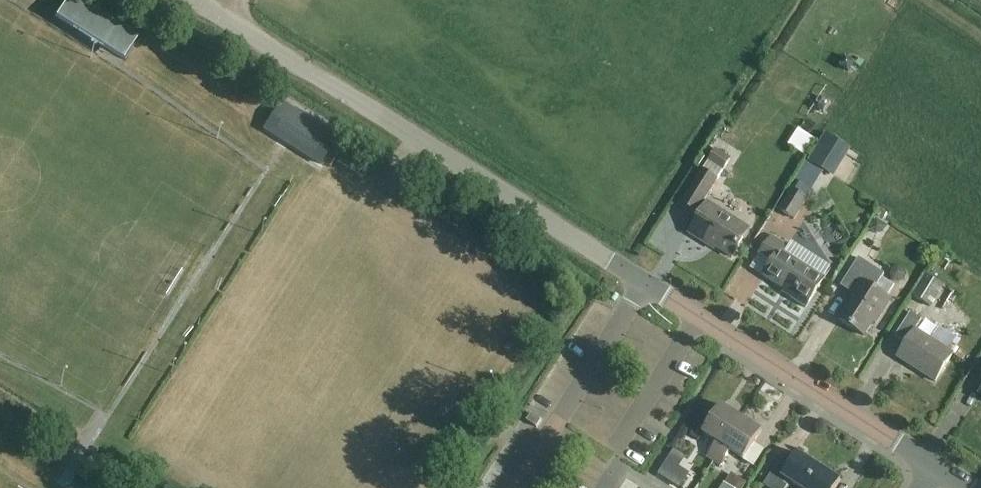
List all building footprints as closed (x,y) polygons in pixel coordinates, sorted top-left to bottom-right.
[(137,40),(74,0),(68,0),(57,17),(124,60),(137,40)] [(322,163),(337,137),(278,102),(263,128),(322,163)] [(808,161),(833,177),(850,148),(825,133),(808,161)] [(725,171),(732,159),(716,150),(709,161),(723,170),(725,171)] [(709,161),(703,170),(717,179),(723,170),(709,161)] [(737,244),(747,229),(704,201),(717,179),(703,170),(681,204),(699,216),(688,233),(708,246),(709,243),(732,258),(739,246),(737,244)] [(796,183),(792,191),(805,198),(809,191),(796,183)] [(758,226),(781,200),(766,187),(743,213),(758,226)] [(794,220),(807,199),(805,198),(792,191),(780,211),(794,220)] [(876,218),(868,230),(873,233),(883,231),(887,224),(876,218)] [(805,308),(825,278),(784,253),(789,246),(772,235),(760,255),(772,263),(763,278),(792,296),(790,299),(805,308)] [(876,325),(891,300),(887,297),(894,286),(882,278),(884,275),(859,258),(841,287),(854,295),(838,320),(864,337),(873,323),(876,325)] [(933,307),(946,287),(925,274),(912,295),(933,307)] [(953,355),(931,341),(915,331),(922,321),(911,314),(895,338),(906,345),(897,358),(935,382),(953,355)] [(714,462),(741,419),(720,405),(702,434),(716,442),(706,457),(714,462)] [(741,419),(714,462),(720,466),(730,451),(744,460),(762,432),(741,419)] [(755,467),(767,449),(756,442),(744,460),(755,467)] [(819,468),(797,454),(783,475),(774,469),(764,486),(767,487),(787,487),(790,483),(798,487),(806,487),(819,468)] [(690,470),(682,465),(671,459),(663,473),(684,485),(692,471),(690,470)] [(806,487),(836,487),(840,481),(819,468),(806,487)] [(747,483),(733,473),(726,484),(724,482),(721,487),(744,487),(747,483)]
